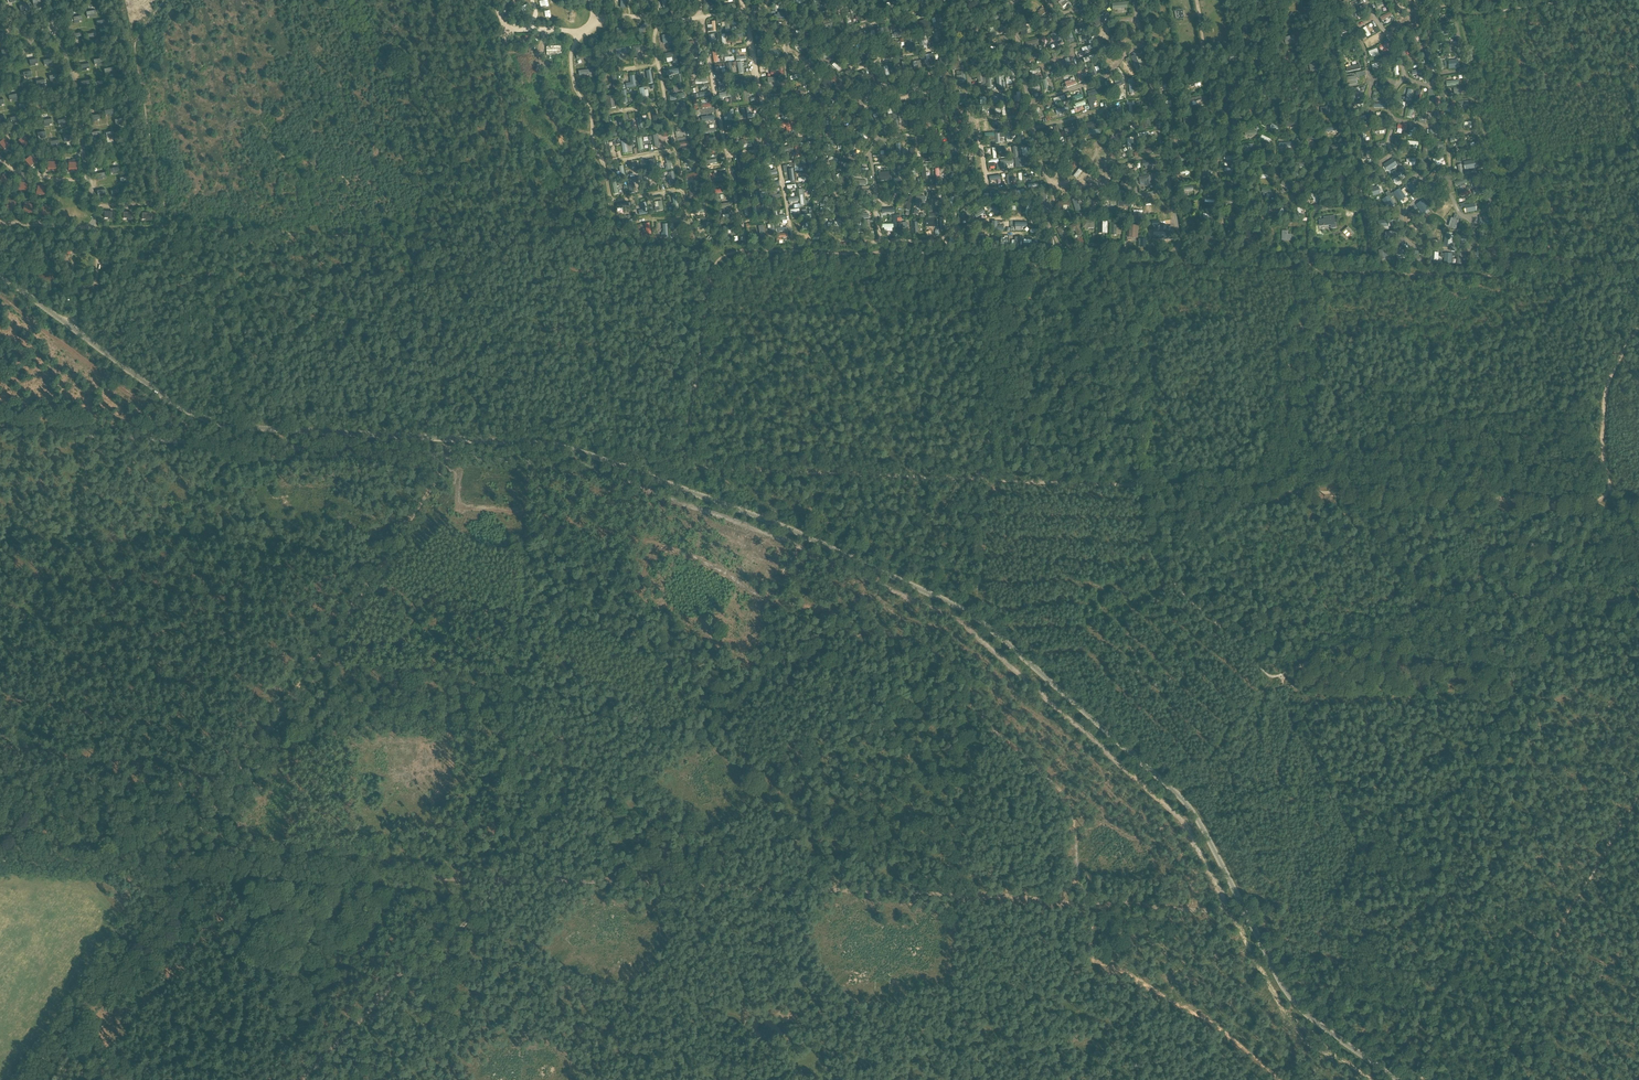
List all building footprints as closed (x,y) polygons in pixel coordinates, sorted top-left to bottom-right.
[(661,1),(666,13),(670,11),(666,0),(664,0),(661,1)] [(979,1),(976,9),(985,12),(988,4),(979,1)] [(22,5),(19,5),(20,12),(26,11),(25,8),(29,8),(29,5),(27,5),(27,3),(21,4),(22,5)] [(823,5),(813,9),(815,13),(829,7),(828,3),(827,3),(823,5)] [(882,3),(873,4),(875,16),(883,14),(882,3)] [(1096,3),(1084,10),(1087,15),(1099,8),(1096,3)] [(1024,5),(1019,7),(1023,20),(1028,19),(1024,5)] [(1365,7),(1354,12),(1357,16),(1367,11),(1365,7)] [(91,9),(86,10),(87,17),(90,17),(90,18),(95,17),(95,14),(96,14),(96,11),(92,12),(91,9)] [(1039,13),(1035,15),(1037,19),(1047,12),(1045,9),(1044,9),(1041,12),(1039,13)] [(1183,9),(1176,10),(1177,19),(1184,18),(1183,9)] [(1391,12),(1380,18),(1382,22),(1388,18),(1391,17),(1393,16),(1391,12)] [(1098,14),(1091,19),(1097,26),(1101,23),(1102,25),(1105,23),(1104,21),(1108,17),(1104,13),(1100,16),(1098,14)] [(76,18),(72,18),(72,21),(74,21),(74,24),(80,23),(79,21),(82,21),(81,14),(75,15),(76,18)] [(1051,22),(1050,17),(1041,19),(1042,28),(1047,27),(1047,23),(1051,22)] [(99,20),(96,21),(98,28),(103,27),(103,24),(107,23),(106,20),(105,21),(104,18),(99,19),(99,20)] [(1071,18),(1059,22),(1061,27),(1073,23),(1071,18)] [(736,19),(736,22),(736,25),(732,25),(732,29),(735,29),(740,29),(739,19),(736,19)] [(932,30),(932,29),(929,19),(920,21),(922,32),(932,30)] [(1348,19),(1336,23),(1338,27),(1349,23),(1348,19)] [(980,20),(971,24),(975,32),(984,27),(980,20)] [(768,21),(764,24),(773,34),(776,31),(770,23),(768,21)] [(645,23),(637,33),(640,36),(649,26),(645,23)] [(1366,25),(1371,33),(1375,31),(1371,23),(1366,25)] [(1007,25),(999,27),(1000,34),(1004,33),(1004,35),(1009,34),(1008,33),(1010,33),(1009,28),(1008,28),(1007,25)] [(888,26),(881,28),(884,42),(887,42),(887,40),(891,39),(888,26)] [(899,33),(895,33),(895,38),(903,36),(901,26),(898,27),(899,33)] [(756,28),(754,32),(762,39),(765,35),(756,28)] [(1446,28),(1436,30),(1438,37),(1448,35),(1446,28)] [(1069,29),(1063,31),(1067,40),(1073,37),(1069,29)] [(824,33),(822,34),(823,39),(835,35),(834,30),(830,32),(824,33)] [(933,32),(935,41),(940,40),(939,37),(942,36),(940,30),(933,32)] [(74,35),(72,35),(73,38),(77,37),(77,40),(83,39),(81,32),(79,32),(78,31),(73,32),(74,35)] [(88,35),(86,35),(87,38),(91,37),(91,40),(97,39),(95,32),(93,33),(93,31),(87,32),(88,35)] [(1058,31),(1050,34),(1054,44),(1059,42),(1059,43),(1063,42),(1058,31)] [(1380,33),(1374,35),(1374,36),(1370,38),(1371,41),(1377,38),(1379,42),(1384,40),(1380,33)] [(673,34),(662,36),(664,44),(675,42),(673,34)] [(1408,37),(1396,42),(1398,46),(1402,45),(1405,44),(1410,41),(1408,37)] [(1371,43),(1367,45),(1369,49),(1379,44),(1378,40),(1371,43)] [(835,41),(824,46),(826,50),(837,45),(835,41)] [(1388,41),(1379,46),(1381,50),(1390,45),(1388,41)] [(1083,52),(1090,51),(1089,46),(1086,47),(1085,43),(1081,44),(1083,52)] [(1455,44),(1446,46),(1448,53),(1456,51),(1455,44)] [(643,46),(633,47),(634,58),(639,57),(638,51),(643,50),(643,46)] [(4,49),(1,50),(2,56),(8,55),(7,53),(10,52),(9,47),(3,48),(4,49)] [(625,48),(616,49),(617,60),(621,59),(620,53),(626,52),(625,48)] [(1429,49),(1425,50),(1428,61),(1433,59),(1429,49)] [(1266,50),(1255,55),(1256,59),(1268,54),(1266,50)] [(833,51),(821,55),(822,60),(833,56),(835,56),(834,53),(833,51)] [(675,52),(665,54),(666,59),(666,58),(672,57),(673,61),(673,62),(677,61),(675,52)] [(1135,55),(1130,57),(1135,70),(1140,68),(1135,55)] [(93,59),(95,66),(100,65),(100,62),(104,61),(103,59),(102,59),(101,56),(96,57),(96,59),(93,59)] [(1105,56),(1102,59),(1108,66),(1111,64),(1105,56)] [(32,60),(29,61),(30,66),(36,65),(36,64),(38,63),(37,57),(31,58),(32,60)] [(49,57),(43,58),(44,65),(47,65),(47,66),(52,65),(52,62),(54,62),(53,59),(49,60),(49,57)] [(948,57),(940,59),(941,67),(949,65),(948,57)] [(1458,60),(1449,61),(1450,69),(1459,68),(1458,60)] [(83,65),(81,65),(81,71),(87,70),(87,69),(89,68),(88,61),(83,62),(83,65)] [(1315,64),(1309,65),(1311,70),(1319,68),(1317,62),(1314,62),(1315,64)] [(834,63),(832,65),(838,71),(841,69),(840,68),(837,65),(834,63)] [(1093,63),(1088,65),(1092,76),(1097,74),(1093,63)] [(1123,64),(1120,67),(1127,75),(1131,72),(1123,64)] [(1430,64),(1425,66),(1430,79),(1435,77),(1430,64)] [(778,65),(778,67),(779,71),(771,71),(771,75),(783,74),(783,65),(778,65)] [(106,68),(104,68),(105,75),(111,74),(110,71),(114,71),(114,68),(112,68),(112,66),(106,67),(106,68)] [(815,66),(812,69),(817,75),(819,77),(820,79),(823,76),(815,66)] [(879,68),(874,70),(874,71),(875,75),(878,83),(883,81),(879,68)] [(23,73),(21,73),(22,76),(26,75),(27,78),(32,77),(31,70),(28,71),(28,69),(23,70),(23,73)] [(1014,69),(1005,70),(1007,83),(1012,82),(1011,80),(1011,75),(1014,74),(1014,72),(1014,69)] [(962,75),(957,76),(957,81),(966,80),(965,70),(961,71),(962,74),(962,75)] [(52,75),(49,75),(50,82),(56,81),(55,78),(59,77),(59,74),(57,75),(57,72),(51,73),(52,75)] [(828,72),(826,75),(835,82),(837,79),(828,72)] [(1125,84),(1121,73),(1117,75),(1119,81),(1115,83),(1117,87),(1125,84)] [(632,83),(626,84),(627,88),(636,86),(635,76),(631,76),(632,83)] [(1355,76),(1347,78),(1348,85),(1357,83),(1355,76)] [(829,85),(832,80),(826,77),(823,82),(829,85)] [(39,80),(36,80),(37,87),(43,86),(42,83),(46,83),(46,80),(44,80),(44,78),(38,79),(39,80)] [(81,82),(79,83),(80,86),(84,85),(84,88),(90,87),(89,80),(86,80),(86,79),(81,80),(81,82)] [(100,79),(95,80),(96,86),(98,85),(99,88),(104,87),(103,80),(100,81),(100,79)] [(880,85),(876,87),(880,98),(884,97),(880,85)] [(817,86),(815,89),(818,92),(823,96),(825,94),(817,86)] [(861,92),(865,104),(869,102),(867,95),(873,93),(872,89),(861,92)] [(851,90),(839,95),(841,100),(852,95),(851,90)] [(14,93),(8,94),(9,100),(12,100),(12,101),(18,100),(16,95),(14,95),(14,93)] [(1097,101),(1096,96),(1087,98),(1090,110),(1095,109),(1093,102),(1097,101)] [(807,98),(805,101),(815,107),(817,103),(815,102),(807,98)] [(832,99),(825,107),(828,110),(832,105),(835,102),(832,99)] [(21,103),(19,104),(20,111),(25,110),(25,107),(29,106),(28,103),(27,103),(26,101),(21,102),(21,103)] [(845,101),(839,107),(841,109),(843,107),(847,104),(845,101)] [(675,116),(687,114),(685,104),(680,105),(681,110),(674,111),(675,116)] [(1001,107),(1000,107),(1000,106),(1001,105),(1001,104),(991,104),(991,116),(995,115),(995,112),(995,109),(1001,108),(1001,107)] [(889,120),(893,119),(897,118),(894,105),(890,106),(891,110),(892,114),(889,115),(888,115),(889,120)] [(1067,106),(1055,110),(1056,114),(1068,111),(1067,106)] [(110,107),(104,109),(105,115),(108,115),(108,116),(113,115),(112,110),(110,110),(110,107)] [(794,112),(784,107),(780,114),(790,119),(794,112)] [(958,107),(950,109),(952,120),(956,119),(955,114),(955,113),(958,112),(959,112),(958,107)] [(742,115),(737,116),(738,120),(746,118),(745,108),(741,109),(742,115)] [(878,109),(874,111),(876,114),(878,118),(879,121),(883,119),(878,109)] [(944,110),(936,111),(938,123),(947,121),(944,110)] [(94,116),(92,116),(93,122),(98,121),(98,120),(100,119),(99,112),(93,113),(94,116)] [(654,122),(649,123),(650,127),(660,125),(658,114),(653,115),(654,122)] [(10,118),(8,118),(9,121),(13,121),(14,123),(19,122),(18,115),(15,116),(15,115),(10,116),(10,118)] [(924,116),(925,129),(930,128),(929,120),(932,120),(932,115),(929,116),(924,116)] [(117,119),(114,119),(116,126),(121,125),(121,122),(125,121),(124,118),(123,119),(122,116),(117,117),(117,119)] [(862,116),(851,121),(852,125),(864,119),(862,116)] [(1189,117),(1184,119),(1185,124),(1193,122),(1192,116),(1189,116),(1189,117)] [(46,120),(44,121),(45,126),(50,125),(50,124),(52,124),(51,117),(46,118),(46,120)] [(63,117),(57,118),(58,125),(61,125),(61,126),(67,125),(66,120),(63,120),(63,117)] [(916,117),(908,119),(911,129),(919,128),(916,117)] [(736,121),(725,122),(725,126),(731,126),(732,130),(736,130),(736,121)] [(789,122),(778,125),(779,128),(786,126),(787,130),(786,132),(788,134),(791,130),(789,122)] [(1060,136),(1057,125),(1053,126),(1054,131),(1051,132),(1053,138),(1060,136)] [(848,128),(843,129),(835,129),(836,137),(849,135),(848,128)] [(42,130),(37,131),(38,136),(40,136),(41,138),(46,137),(45,131),(42,131),(42,130)] [(92,133),(90,133),(91,136),(95,136),(95,138),(101,137),(99,130),(97,131),(97,130),(91,131),(92,133)] [(106,133),(104,133),(105,136),(109,136),(109,138),(115,137),(113,130),(111,131),(111,130),(105,131),(106,133)] [(861,130),(856,133),(861,142),(866,140),(865,139),(863,135),(861,130)] [(1112,141),(1117,145),(1120,139),(1121,140),(1124,135),(1119,131),(1116,136),(1112,141)] [(66,135),(63,135),(64,142),(70,141),(70,139),(72,138),(71,133),(66,134),(66,135)] [(26,134),(17,142),(23,148),(31,141),(28,138),(28,139),(26,138),(28,136),(26,134)] [(0,143),(0,147),(3,151),(11,144),(9,141),(8,142),(7,140),(8,139),(6,137),(0,143)] [(716,141),(709,141),(708,137),(704,137),(705,147),(717,145),(716,141)] [(53,140),(50,141),(51,148),(57,147),(57,144),(59,144),(58,138),(53,139),(53,140)] [(967,145),(963,146),(964,149),(972,148),(970,138),(966,139),(967,145)] [(957,143),(949,145),(951,155),(959,153),(957,143)] [(887,146),(880,146),(880,151),(884,151),(885,155),(880,155),(881,158),(888,157),(887,146)] [(1361,148),(1363,160),(1367,159),(1366,152),(1370,151),(1369,147),(1361,148)] [(905,155),(905,159),(906,160),(912,160),(913,160),(914,149),(910,148),(910,155),(905,155)] [(1117,149),(1114,151),(1119,159),(1122,157),(1117,149)] [(33,154),(24,162),(29,168),(37,161),(35,159),(34,159),(33,158),(34,156),(33,154)] [(969,158),(961,158),(962,171),(966,171),(965,164),(970,163),(969,158)] [(1024,163),(1024,159),(1024,158),(1015,159),(1016,168),(1025,167),(1024,163)] [(48,160),(48,170),(56,171),(56,159),(54,159),(54,161),(52,161),(52,160),(48,160)] [(1393,159),(1385,165),(1388,170),(1397,165),(1393,159)] [(69,161),(69,171),(77,171),(77,160),(75,160),(75,162),(73,162),(73,161),(69,161)] [(1474,163),(1465,164),(1466,171),(1475,169),(1474,163)] [(115,166),(109,167),(110,174),(113,173),(113,174),(119,173),(118,171),(120,171),(119,168),(115,169),(115,166)] [(1126,175),(1135,173),(1134,170),(1129,171),(1128,166),(1122,167),(1123,172),(1125,172),(1126,175)] [(99,174),(97,175),(98,180),(103,179),(103,178),(106,177),(104,171),(99,172),(99,174)] [(890,171),(879,173),(880,181),(891,180),(890,171)] [(1401,171),(1392,177),(1396,183),(1404,177),(1401,171)] [(726,172),(714,174),(715,182),(728,180),(726,172)] [(1163,172),(1153,174),(1155,183),(1159,182),(1158,176),(1163,175),(1163,172)] [(1434,172),(1428,177),(1434,183),(1440,177),(1434,172)] [(0,177),(0,185),(2,187),(10,180),(7,177),(7,178),(5,176),(7,175),(5,173),(0,177)] [(827,174),(825,176),(833,186),(835,184),(831,179),(827,175),(827,174)] [(1377,174),(1365,178),(1367,183),(1378,179),(1377,174)] [(1481,174),(1469,176),(1470,182),(1482,180),(1481,174)] [(122,177),(120,177),(121,184),(126,183),(126,180),(130,180),(129,177),(128,177),(127,175),(122,176),(122,177)] [(1152,185),(1150,175),(1138,177),(1140,183),(1146,181),(1147,186),(1152,185)] [(652,176),(644,178),(646,188),(650,187),(649,180),(653,180),(652,176)] [(20,179),(18,190),(26,192),(28,182),(25,181),(24,182),(22,182),(23,180),(20,179)] [(1411,181),(1406,186),(1413,193),(1418,189),(1411,181)] [(38,184),(36,194),(44,196),(47,185),(44,184),(44,186),(42,186),(42,185),(38,184)] [(1378,187),(1369,190),(1371,196),(1380,193),(1378,187)] [(102,188),(97,189),(98,195),(100,194),(101,197),(106,195),(105,189),(102,189),(102,188)] [(116,188),(111,189),(112,195),(114,194),(115,197),(120,196),(119,189),(116,189),(116,188)] [(1400,189),(1394,192),(1400,201),(1405,197),(1400,189)] [(1314,193),(1311,195),(1315,201),(1316,203),(1319,201),(1314,193)] [(917,195),(915,206),(919,207),(919,209),(923,210),(923,208),(924,200),(925,197),(917,195)] [(1388,196),(1383,200),(1388,208),(1393,205),(1388,196)] [(8,198),(6,209),(14,210),(17,199),(14,198),(14,200),(12,200),(12,199),(8,198)] [(1077,198),(1072,200),(1076,212),(1081,210),(1077,198)] [(862,200),(852,200),(852,209),(857,209),(856,204),(862,204),(862,200)] [(1447,200),(1444,204),(1442,207),(1445,209),(1443,211),(1445,212),(1445,213),(1446,214),(1451,207),(1448,205),(1450,202),(1447,200)] [(25,201),(23,212),(31,213),(34,202),(31,201),(31,204),(29,203),(29,202),(25,201)] [(973,211),(980,205),(977,201),(973,205),(970,201),(967,205),(973,211)] [(1063,206),(1067,206),(1070,206),(1069,201),(1058,201),(1058,211),(1063,211),(1063,210),(1063,206)] [(1417,204),(1423,213),(1428,209),(1423,201),(1417,204)] [(643,210),(639,211),(639,215),(648,213),(646,203),(642,203),(643,210)] [(1474,204),(1465,206),(1466,212),(1476,211),(1474,204)] [(43,205),(41,215),(50,217),(52,206),(49,205),(49,207),(47,207),(47,206),(43,205)] [(964,207),(962,210),(967,215),(970,217),(972,214),(964,207)] [(982,209),(974,214),(976,218),(985,212),(982,209)] [(105,211),(105,218),(109,219),(109,220),(115,220),(115,213),(110,212),(110,211),(105,211)] [(124,212),(123,219),(128,219),(128,220),(133,220),(134,213),(129,213),(129,212),(124,212)] [(142,212),(142,220),(147,220),(147,221),(152,221),(152,214),(147,214),(147,213),(142,212)] [(1142,223),(1143,213),(1134,212),(1133,222),(1142,223)] [(1324,219),(1319,220),(1320,226),(1331,224),(1331,225),(1332,228),(1336,227),(1335,216),(1324,217),(1324,219)] [(1452,217),(1449,226),(1457,229),(1459,220),(1452,217)] [(1083,219),(1082,228),(1094,228),(1094,220),(1083,219)] [(634,220),(625,221),(626,225),(630,224),(631,229),(635,229),(634,220)] [(1107,233),(1107,221),(1098,221),(1097,233),(1107,233)] [(992,231),(1004,231),(1004,226),(997,226),(997,222),(992,222),(992,231)] [(1077,223),(1069,226),(1071,231),(1074,230),(1077,237),(1082,235),(1077,223)] [(1111,223),(1111,235),(1116,235),(1116,228),(1121,228),(1121,223),(1111,223)] [(1128,225),(1127,238),(1137,238),(1137,226),(1128,225)] [(728,230),(730,230),(734,230),(733,226),(728,226),(723,227),(724,238),(728,238),(728,234),(728,230)] [(1060,227),(1056,229),(1061,238),(1065,237),(1060,227)] [(1155,228),(1155,238),(1171,239),(1172,228),(1155,228)] [(1349,228),(1343,233),(1348,238),(1351,235),(1352,237),(1355,234),(1349,228)] [(1393,230),(1385,232),(1386,233),(1387,236),(1389,235),(1389,239),(1393,238),(1393,239),(1398,238),(1397,234),(1394,235),(1393,230)] [(1282,231),(1282,239),(1292,240),(1292,234),(1288,234),(1288,231),(1282,231)] [(1396,247),(1397,255),(1406,254),(1405,246),(1396,247)] [(1383,250),(1379,251),(1380,259),(1385,258),(1385,257),(1388,256),(1387,247),(1383,248),(1383,250)] [(1431,252),(1430,262),(1431,263),(1435,263),(1437,263),(1438,253),(1431,252)]
